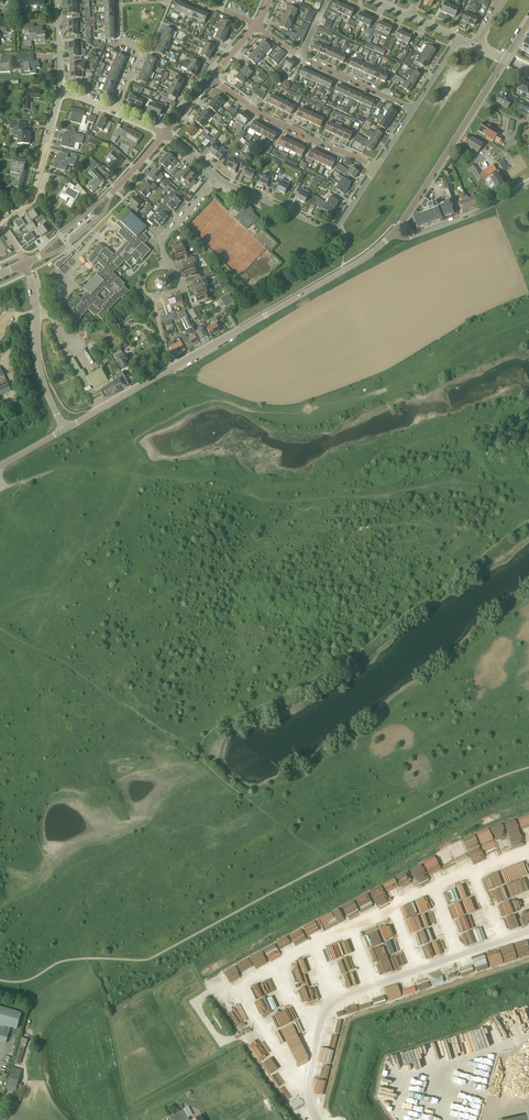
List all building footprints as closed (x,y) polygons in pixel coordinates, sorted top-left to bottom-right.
[(441,11),(448,14),(452,6),(449,5),(451,0),(446,0),(445,3),(441,11)] [(474,10),(477,11),(478,12),(480,7),(479,7),(481,3),(484,4),(485,1),(482,0),(478,0),(477,3),(476,5),(474,10)] [(336,15),(341,4),(335,1),(334,3),(331,1),(327,10),(328,11),(336,15)] [(180,13),(184,4),(178,2),(173,13),(179,16),(180,13)] [(452,6),(448,14),(455,17),(459,9),(461,4),(457,2),(455,7),(452,6)] [(309,8),(310,9),(310,7),(299,3),(298,6),(304,9),(308,11),(309,8)] [(187,15),(190,7),(184,4),(180,13),(186,15),(187,15)] [(344,15),(347,7),(341,4),(336,15),(340,16),(341,13),(344,15)] [(303,13),(304,9),(298,6),(296,10),(289,7),(286,13),(295,17),(298,11),(303,13)] [(82,7),(68,8),(68,14),(72,14),(72,17),(80,17),(80,13),(77,13),(77,11),(82,10),(82,7)] [(193,18),(196,9),(190,7),(187,15),(186,15),(185,18),(192,20),(192,18),(193,18)] [(347,7),(344,15),(351,18),(354,10),(347,7)] [(465,13),(462,20),(468,23),(474,10),(472,9),(471,10),(467,8),(465,13)] [(199,20),(202,12),(196,9),(193,18),(199,20)] [(474,10),(468,23),(475,26),(478,18),(475,17),(477,11),(474,10)] [(202,12),(199,20),(202,22),(201,25),(203,26),(205,23),(208,14),(202,12)] [(291,24),(295,17),(286,13),(283,20),(291,24)] [(363,23),(366,16),(360,13),(357,21),(357,22),(353,20),(350,26),(349,28),(352,30),(353,28),(354,28),(356,24),(358,25),(359,22),(363,23)] [(366,16),(363,23),(363,24),(362,27),(365,28),(366,25),(370,26),(373,19),(366,16)] [(82,28),(82,24),(80,22),(80,18),(72,18),(72,22),(68,22),(69,29),(82,28)] [(174,27),(175,25),(169,22),(168,20),(165,19),(163,22),(168,24),(174,27)] [(288,31),(291,24),(283,20),(280,27),(288,31)] [(221,27),(229,30),(232,24),(223,21),(222,24),(219,23),(218,25),(221,27)] [(381,35),(386,24),(380,22),(378,25),(375,23),(372,29),(369,35),(370,35),(368,39),(372,40),(375,33),(381,35)] [(34,27),(34,24),(25,25),(25,35),(30,35),(30,41),(25,41),(26,45),(32,45),(32,41),(46,40),(46,33),(43,33),(43,27),(34,27)] [(386,50),(391,38),(388,36),(389,35),(392,27),(386,24),(381,35),(381,36),(387,39),(383,48),(377,45),(374,51),(384,55),(386,50)] [(226,37),(229,30),(221,27),(218,25),(216,29),(219,30),(218,33),(226,37)] [(163,34),(172,37),(174,31),(166,27),(163,34)] [(82,28),(69,29),(69,36),(73,35),(73,38),(81,38),(81,35),(78,35),(78,32),(83,32),(82,28)] [(305,37),(307,31),(300,28),(298,34),(305,37)] [(402,41),(405,33),(399,30),(395,38),(402,41)] [(298,34),(290,31),(289,34),(288,37),(295,41),(296,39),(297,37),(298,34)] [(223,43),(226,37),(218,33),(215,39),(213,38),(211,41),(218,44),(219,41),(223,43)] [(405,33),(402,41),(400,44),(403,46),(405,42),(408,44),(412,36),(405,33)] [(169,43),(172,37),(163,34),(161,40),(169,43)] [(323,43),(324,41),(314,36),(313,39),(317,41),(316,43),(313,50),(319,52),(323,43)] [(386,50),(390,51),(395,39),(391,38),(386,50)] [(69,50),(83,50),(82,43),(81,43),(81,39),(73,40),(73,43),(69,43),(69,50)] [(204,49),(212,53),(215,47),(211,45),(212,42),(211,42),(205,39),(202,45),(201,45),(199,48),(201,48),(204,49)] [(167,49),(169,43),(161,40),(158,46),(167,49)] [(352,50),(355,44),(354,44),(346,40),(341,51),(337,61),(343,63),(344,62),(347,63),(349,58),(344,55),(347,48),(348,48),(349,45),(351,46),(350,49),(352,50)] [(258,47),(266,54),(270,48),(263,42),(258,47)] [(329,46),(323,43),(319,52),(325,55),(328,48),(329,46)] [(331,58),(337,45),(334,43),(331,50),(328,48),(325,55),(331,58)] [(341,51),(338,49),(340,46),(337,45),(331,58),(337,61),(341,51)] [(423,51),(432,56),(436,50),(429,46),(427,45),(423,51)] [(164,56),(167,49),(158,46),(156,52),(164,56)] [(261,59),(266,54),(258,47),(253,53),(261,59)] [(209,59),(212,53),(204,49),(201,48),(197,58),(203,60),(204,57),(209,59)] [(83,50),(69,50),(69,57),(74,57),(74,60),(82,59),(82,57),(83,57),(86,55),(85,50),(83,50)] [(432,56),(423,51),(421,53),(417,50),(415,53),(429,62),(432,56)] [(261,59),(253,53),(248,59),(256,65),(258,63),(260,65),(261,64),(263,62),(261,59)] [(425,67),(429,62),(415,53),(413,56),(418,59),(416,62),(419,63),(425,67)] [(115,60),(123,64),(126,58),(117,54),(115,60)] [(355,68),(361,55),(358,54),(355,60),(352,59),(349,66),(355,68)] [(32,55),(4,56),(4,63),(0,63),(0,72),(11,72),(11,68),(19,67),(19,68),(24,68),(25,72),(30,72),(30,74),(36,73),(36,68),(40,68),(40,64),(37,64),(37,61),(32,61),(32,55)] [(361,71),(364,64),(361,63),(364,57),(361,55),(355,68),(361,71)] [(146,62),(154,66),(157,59),(148,56),(146,62)] [(183,63),(198,70),(201,64),(197,62),(198,59),(191,56),(190,59),(192,60),(191,63),(185,61),(183,63)] [(121,70),(123,64),(115,60),(112,67),(121,70)] [(295,64),(288,60),(286,63),(283,61),(280,67),(288,73),(295,64)] [(367,74),(373,61),(370,60),(367,66),(364,64),(361,71),(367,74)] [(70,71),(85,71),(84,65),(86,65),(86,61),(82,61),(74,61),(74,64),(70,64),(70,71)] [(373,69),(376,62),(373,61),(367,74),(373,77),(376,70),(373,69)] [(152,72),(154,66),(146,62),(143,68),(152,72)] [(195,76),(198,70),(183,63),(182,67),(188,70),(187,72),(184,71),(183,74),(190,77),(191,74),(195,76)] [(396,72),(400,65),(397,63),(392,70),(396,72)] [(379,79),(385,66),(382,65),(380,68),(377,67),(376,70),(373,77),(379,79)] [(385,66),(379,79),(385,82),(388,75),(385,74),(388,68),(385,66)] [(118,76),(121,70),(112,67),(110,73),(118,76)] [(248,79),(252,73),(245,67),(240,73),(248,79)] [(260,74),(266,79),(268,76),(257,67),(255,70),(260,74)] [(149,78),(152,72),(143,68),(141,74),(149,78)] [(306,78),(309,71),(303,68),(300,74),(298,72),(294,80),(297,82),(300,75),(303,77),(301,82),(303,83),(306,78)] [(410,76),(417,80),(420,75),(414,71),(411,69),(409,72),(407,70),(405,73),(408,75),(410,77),(410,76)] [(173,83),(182,87),(185,80),(184,80),(186,77),(171,71),(170,74),(176,77),(173,83)] [(309,87),(315,74),(309,71),(306,78),(308,79),(306,86),(309,87)] [(116,82),(118,76),(110,73),(107,79),(116,82)] [(251,82),(248,79),(240,73),(235,79),(239,81),(236,84),(241,87),(245,82),(249,85),(251,82)] [(147,84),(149,78),(141,74),(138,81),(147,84)] [(264,82),(266,79),(260,74),(257,76),(264,82)] [(318,84),(321,77),(315,74),(309,87),(312,88),(314,82),(318,83),(318,84)] [(407,82),(396,75),(392,81),(398,84),(400,81),(403,83),(402,85),(401,87),(403,88),(409,92),(413,86),(407,82)] [(413,86),(417,80),(410,76),(410,77),(407,82),(413,86)] [(320,93),(327,80),(321,77),(318,84),(318,83),(316,86),(319,88),(317,92),(320,93)] [(113,88),(116,82),(107,79),(105,85),(113,88)] [(327,80),(320,93),(323,95),(325,90),(329,91),(330,89),(333,82),(327,80)] [(283,90),(285,87),(281,84),(279,83),(277,81),(274,86),(277,88),(278,85),(279,86),(283,89),(283,90)] [(521,81),(517,89),(528,94),(527,97),(528,98),(528,85),(521,81)] [(179,93),(182,87),(173,83),(171,88),(170,89),(179,93)] [(135,106),(139,95),(140,93),(141,90),(142,87),(136,85),(135,84),(134,88),(138,90),(137,92),(136,95),(129,92),(127,100),(130,101),(128,104),(135,106)] [(260,87),(257,84),(252,90),(254,93),(258,89),(260,87)] [(111,95),(113,88),(105,85),(102,91),(111,95)] [(339,100),(344,88),(338,85),(335,92),(338,93),(333,105),(328,102),(327,104),(335,108),(339,100)] [(170,89),(171,88),(168,87),(167,89),(170,90),(168,94),(162,92),(160,95),(172,100),(175,101),(176,99),(179,93),(170,89)] [(347,97),(350,90),(344,88),(339,100),(342,102),(344,96),(347,97)] [(499,95),(496,100),(503,104),(502,105),(508,108),(513,100),(508,97),(507,99),(505,98),(509,91),(503,88),(499,95)] [(351,106),(356,93),(350,90),(347,97),(346,100),(349,101),(348,104),(351,106)] [(41,98),(41,91),(24,91),(24,98),(25,98),(25,109),(31,110),(31,98),(41,98)] [(294,92),(292,96),(297,98),(296,101),(299,102),(302,96),(294,92)] [(359,102),(362,96),(356,93),(351,106),(349,109),(347,114),(349,115),(351,110),(352,111),(353,107),(354,107),(356,101),(359,102)] [(145,106),(148,99),(139,95),(135,106),(141,109),(142,105),(145,106)] [(274,106),(278,98),(279,96),(276,95),(275,96),(272,95),(268,103),(274,106)] [(213,101),(220,107),(224,102),(217,96),(213,101)] [(362,96),(359,102),(359,103),(362,104),(360,110),(362,111),(368,98),(362,96)] [(153,114),(157,103),(152,101),(152,100),(153,98),(150,97),(149,99),(148,99),(145,106),(148,107),(147,112),(153,114)] [(283,101),(278,98),(274,106),(279,109),(283,101)] [(368,98),(362,111),(366,113),(367,110),(370,111),(372,108),(375,101),(368,98)] [(285,112),(289,104),(290,102),(284,99),(283,101),(279,109),(285,112)] [(220,107),(213,101),(208,107),(215,112),(218,110),(220,112),(222,109),(220,107)] [(157,103),(153,114),(159,117),(161,114),(164,115),(164,114),(165,112),(168,105),(165,103),(164,105),(158,102),(157,103)] [(289,104),(285,112),(291,115),(295,107),(289,104)] [(237,112),(231,107),(227,112),(231,115),(230,116),(233,118),(237,112)] [(303,119),(306,111),(307,109),(305,107),(304,110),(300,108),(296,116),(303,119)] [(82,119),(84,111),(73,108),(72,113),(67,111),(65,120),(81,124),(83,119),(82,119)] [(387,114),(393,118),(396,113),(391,109),(390,108),(388,112),(385,110),(384,112),(386,114),(387,114)] [(200,116),(207,122),(212,117),(205,111),(200,116)] [(309,122),(312,114),(306,111),(303,119),(309,122)] [(236,121),(240,125),(243,127),(245,124),(245,125),(250,118),(242,113),(239,116),(236,114),(233,119),(236,121)] [(389,124),(378,116),(377,116),(374,114),(372,113),(371,114),(373,116),(373,117),(381,122),(379,125),(385,129),(389,124)] [(387,114),(386,114),(385,117),(379,113),(378,116),(389,124),(393,118),(387,114)] [(94,124),(97,117),(91,114),(88,121),(94,124)] [(314,125),(318,116),(312,114),(309,122),(314,125)] [(203,128),(207,122),(200,116),(196,122),(203,128)] [(318,116),(314,125),(321,127),(324,119),(318,116)] [(109,130),(112,123),(102,119),(99,127),(95,125),(93,131),(96,132),(98,128),(102,130),(103,127),(109,130)] [(255,132),(260,125),(254,121),(250,129),(255,132)] [(331,133),(335,125),(329,122),(325,130),(331,133)] [(492,129),(493,128),(484,122),(479,131),(486,135),(489,129),(491,130),(492,129)] [(30,144),(30,132),(26,132),(26,123),(17,123),(10,123),(10,129),(14,129),(14,132),(14,139),(18,139),(18,144),(30,144)] [(261,136),(265,128),(260,125),(255,132),(261,136)] [(337,136),(341,128),(335,125),(331,133),(337,136)] [(207,135),(202,130),(199,128),(197,131),(192,126),(186,133),(192,138),(196,133),(199,136),(201,134),(206,139),(202,144),(206,147),(210,142),(212,139),(208,135),(207,135)] [(133,132),(125,127),(123,131),(116,128),(112,137),(117,139),(119,135),(136,145),(141,136),(134,131),(133,132)] [(267,139),(271,131),(265,128),(261,136),(267,139)] [(343,139),(347,131),(341,128),(337,136),(343,139)] [(489,129),(486,135),(487,136),(485,138),(492,142),(494,140),(495,139),(500,142),(502,138),(497,135),(499,131),(493,128),(492,129),(491,130),(489,129)] [(84,136),(75,133),(76,132),(68,130),(68,133),(64,133),(61,146),(74,149),(75,143),(82,144),(84,136)] [(237,139),(240,140),(240,141),(242,138),(245,132),(242,130),(238,136),(237,138),(237,139)] [(373,136),(379,140),(382,134),(376,130),(373,136)] [(271,131),(267,139),(273,142),(277,134),(271,131)] [(347,131),(343,139),(349,142),(352,134),(353,133),(347,131)] [(375,145),(369,141),(358,134),(354,140),(357,142),(358,140),(360,141),(361,140),(367,144),(365,147),(366,147),(372,151),(375,145)] [(375,145),(379,140),(373,136),(369,141),(375,145)] [(471,139),(467,136),(463,143),(478,153),(483,145),(472,138),(471,139)] [(284,148),(288,140),(282,138),(278,146),(284,148)] [(213,156),(219,149),(217,147),(219,144),(215,140),(212,144),(214,145),(208,152),(213,156)] [(290,151),(294,143),(288,140),(284,148),(290,151)] [(114,146),(110,143),(109,144),(113,148),(110,151),(112,153),(109,157),(112,160),(106,167),(112,173),(123,160),(119,156),(122,153),(114,146)] [(296,154),(300,146),(294,143),(290,151),(296,154)] [(266,149),(265,152),(270,154),(273,147),(270,145),(268,150),(266,149)] [(300,146),(296,154),(302,157),(306,149),(300,146)] [(219,149),(213,156),(219,161),(225,154),(219,149)] [(277,158),(279,155),(277,154),(276,153),(277,150),(273,149),(271,155),(277,158)] [(314,160),(317,153),(311,150),(308,158),(314,160)] [(67,157),(68,154),(61,152),(61,155),(57,154),(56,158),(55,158),(54,160),(55,160),(53,168),(61,169),(62,163),(75,166),(76,160),(77,156),(73,155),(72,158),(67,157)] [(174,166),(177,162),(174,160),(175,159),(168,153),(160,163),(167,169),(171,163),(174,166)] [(241,169),(247,156),(241,153),(236,162),(231,159),(227,167),(235,171),(237,167),(241,169)] [(320,163),(323,155),(317,153),(314,160),(320,163)] [(326,166),(329,158),(323,155),(320,163),(326,166)] [(20,174),(18,182),(15,181),(14,186),(21,188),(26,170),(24,169),(26,161),(14,158),(11,171),(20,174)] [(92,160),(91,158),(89,160),(91,162),(87,165),(92,169),(89,172),(95,179),(87,186),(93,192),(105,181),(94,170),(98,165),(93,159),(92,160)] [(335,168),(337,165),(334,164),(335,161),(329,158),(326,166),(334,170),(335,169),(335,168)] [(507,167),(503,161),(499,163),(505,171),(509,169),(508,169),(509,168),(510,167),(509,166),(508,166),(507,167)] [(252,179),(256,171),(250,168),(251,166),(245,163),(241,170),(245,172),(244,175),(252,179)] [(335,169),(341,172),(349,177),(350,176),(354,178),(358,172),(356,170),(351,167),(350,170),(341,165),(338,163),(337,165),(335,168),(335,169)] [(175,177),(180,172),(175,168),(171,174),(175,177)] [(162,174),(155,169),(152,173),(152,172),(148,177),(155,183),(158,179),(161,181),(164,177),(162,175),(162,174)] [(185,181),(192,173),(187,169),(182,174),(180,172),(175,178),(180,181),(182,178),(185,181)] [(273,181),(276,175),(269,172),(267,176),(264,174),(260,183),(267,186),(269,179),(273,181)] [(483,178),(485,177),(482,172),(481,173),(475,176),(479,181),(483,178)] [(192,173),(185,181),(188,184),(186,187),(190,190),(195,185),(192,183),(197,177),(192,173)] [(499,178),(498,175),(496,173),(492,176),(493,178),(490,180),(496,189),(503,185),(503,184),(504,184),(500,177),(499,178)] [(339,183),(348,189),(351,183),(343,178),(339,175),(337,177),(341,180),(339,183)] [(290,183),(282,179),(281,181),(278,179),(276,185),(279,187),(277,190),(285,194),(286,190),(287,191),(288,188),(288,187),(290,183)] [(75,186),(69,183),(67,185),(66,184),(62,191),(72,197),(67,204),(72,207),(80,193),(86,196),(88,195),(83,189),(81,192),(76,189),(77,189),(75,187),(75,186)] [(158,188),(152,183),(149,186),(146,183),(144,186),(143,185),(141,188),(142,188),(139,192),(145,197),(152,189),(155,191),(158,188)] [(344,195),(348,189),(339,183),(335,189),(344,195)] [(305,203),(306,199),(308,196),(301,193),(303,191),(298,189),(296,195),(298,196),(297,199),(305,203)] [(471,209),(466,197),(465,197),(463,190),(458,192),(460,199),(460,200),(461,201),(462,202),(459,203),(463,213),(471,209)] [(171,201),(178,207),(182,202),(175,197),(177,195),(173,191),(167,198),(171,201)] [(327,203),(335,208),(339,202),(334,199),(335,197),(329,193),(326,197),(329,199),(327,203)] [(137,213),(141,208),(139,206),(142,203),(135,196),(130,202),(134,205),(132,208),(137,213)] [(327,203),(318,197),(315,196),(311,204),(314,206),(316,202),(321,206),(323,209),(331,215),(335,208),(327,203)] [(466,197),(471,209),(479,206),(475,196),(468,199),(467,197),(466,197)] [(431,204),(429,201),(425,198),(420,205),(427,209),(428,209),(429,210),(433,208),(432,204),(431,204)] [(178,207),(171,201),(169,203),(166,200),(163,203),(174,212),(178,207)] [(442,218),(454,214),(451,206),(449,201),(443,203),(443,205),(437,207),(438,209),(434,210),(429,212),(419,215),(419,214),(412,216),(417,229),(442,220),(442,218)] [(148,203),(143,211),(147,214),(153,207),(148,203)] [(257,221),(259,219),(252,212),(254,210),(248,204),(242,211),(242,212),(239,216),(249,225),(252,222),(254,224),(256,222),(257,221)] [(158,216),(165,222),(169,217),(167,216),(169,213),(161,206),(156,211),(160,215),(158,216)] [(26,217),(24,219),(31,228),(35,225),(32,221),(38,217),(33,210),(28,214),(26,215),(26,216),(26,217)] [(140,239),(141,240),(145,236),(144,234),(147,231),(145,229),(147,228),(130,211),(120,222),(119,220),(116,224),(121,229),(118,233),(127,241),(133,247),(140,239)] [(165,222),(158,216),(158,217),(154,213),(148,220),(157,228),(159,225),(161,227),(165,222)] [(19,219),(14,223),(19,231),(24,227),(27,231),(31,228),(24,219),(22,220),(21,219),(20,218),(19,219)] [(35,225),(31,228),(37,237),(40,235),(41,237),(42,237),(48,233),(42,225),(37,229),(35,225)] [(29,234),(23,239),(28,245),(34,241),(35,240),(36,240),(35,239),(37,237),(31,228),(27,231),(29,234)] [(183,248),(181,243),(184,240),(184,241),(187,239),(182,233),(180,235),(182,238),(178,242),(178,243),(171,246),(173,251),(183,248)] [(140,241),(141,240),(140,239),(133,247),(127,241),(118,251),(129,261),(132,257),(136,261),(140,258),(142,260),(151,251),(140,241)] [(115,266),(118,268),(125,261),(127,263),(129,261),(118,251),(114,255),(107,248),(105,250),(99,244),(92,251),(93,253),(87,260),(93,265),(97,261),(104,268),(100,272),(99,271),(83,288),(87,292),(81,299),(78,296),(71,303),(70,302),(63,309),(69,315),(67,317),(76,325),(82,318),(81,317),(88,310),(95,316),(97,314),(103,320),(109,313),(108,312),(121,298),(123,299),(129,292),(124,286),(125,284),(118,277),(116,279),(109,272),(115,266)] [(186,253),(190,252),(189,250),(185,251),(184,247),(183,248),(173,251),(174,251),(175,256),(186,253)] [(59,269),(73,255),(71,254),(70,253),(66,258),(64,257),(60,261),(59,260),(54,265),(55,266),(59,269)] [(188,259),(186,253),(175,256),(177,262),(187,259),(188,262),(197,259),(196,256),(188,259)] [(185,273),(195,270),(194,264),(198,263),(197,259),(188,262),(189,265),(183,267),(185,273)] [(195,270),(185,273),(187,279),(194,276),(195,279),(202,277),(201,274),(197,275),(195,270)] [(195,290),(205,287),(204,282),(207,280),(206,277),(200,279),(201,283),(193,285),(195,290)] [(63,293),(62,278),(52,279),(53,293),(63,293)] [(163,288),(164,288),(165,287),(165,286),(165,285),(165,284),(165,283),(164,282),(164,281),(163,281),(162,280),(161,280),(160,280),(159,281),(157,282),(157,283),(157,284),(156,284),(156,285),(157,286),(157,287),(157,288),(158,288),(159,288),(159,289),(160,289),(162,289),(163,288)] [(206,293),(207,293),(206,289),(211,288),(211,286),(205,287),(195,290),(197,296),(206,293)] [(208,298),(206,293),(197,296),(196,297),(197,302),(205,300),(206,303),(213,301),(212,297),(208,298)] [(230,297),(228,294),(222,297),(223,300),(222,301),(226,307),(234,302),(230,296),(230,297)] [(174,297),(177,306),(182,304),(183,308),(187,307),(185,301),(182,302),(180,295),(174,297)] [(171,307),(177,306),(174,297),(168,298),(170,305),(167,306),(169,313),(172,312),(171,307)] [(177,312),(179,318),(181,318),(181,319),(187,317),(184,310),(177,312)] [(171,321),(179,319),(177,313),(169,315),(171,321)] [(163,323),(171,321),(169,315),(162,317),(163,323)] [(211,336),(211,335),(219,331),(216,325),(219,323),(215,317),(210,320),(214,326),(207,329),(211,336)] [(191,337),(189,338),(193,346),(198,343),(200,342),(195,333),(192,327),(187,318),(181,320),(183,325),(186,332),(187,331),(189,334),(190,334),(191,337)] [(195,333),(200,342),(201,341),(208,337),(204,329),(203,329),(202,328),(200,329),(200,330),(196,333),(195,333)] [(193,346),(189,338),(187,339),(186,336),(183,337),(185,340),(183,341),(187,349),(193,346)] [(180,353),(176,345),(175,346),(173,341),(168,344),(170,349),(174,356),(180,353)] [(176,345),(180,353),(185,350),(181,343),(176,345)] [(99,361),(105,357),(102,352),(96,356),(99,361)] [(122,371),(129,367),(123,357),(117,360),(122,371)] [(118,387),(115,382),(112,378),(107,381),(104,375),(105,375),(101,369),(86,378),(85,375),(85,374),(83,370),(81,371),(74,358),(68,361),(76,374),(84,389),(86,392),(92,389),(90,386),(92,384),(97,393),(101,391),(105,398),(107,397),(108,398),(119,392),(116,387),(118,387)] [(2,394),(11,390),(8,383),(1,367),(0,368),(0,395),(2,394)] [(116,387),(119,392),(127,387),(127,386),(129,385),(124,377),(122,373),(114,377),(117,381),(115,382),(118,387),(116,387)] [(21,1012),(0,1006),(0,1041),(6,1043),(10,1027),(17,1029),(21,1012)] [(20,1065),(21,1061),(24,1051),(26,1044),(21,1042),(18,1049),(14,1062),(20,1065)] [(15,1091),(21,1070),(12,1068),(6,1088),(15,1091)] [(184,1109),(169,1117),(171,1119),(190,1119),(184,1109)]
